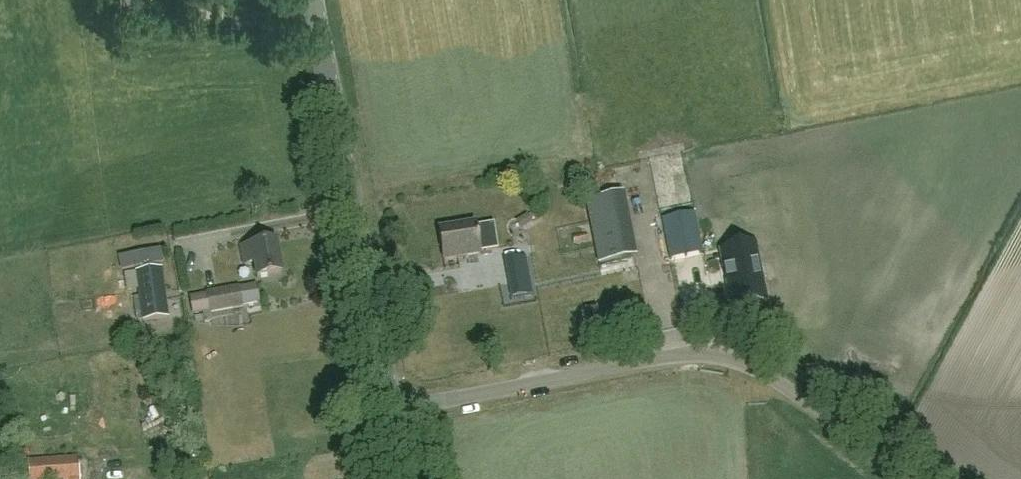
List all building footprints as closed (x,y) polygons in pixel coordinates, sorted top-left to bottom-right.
[(631,258),(618,194),(586,201),(599,265),(631,258)] [(702,254),(698,236),(694,214),(662,220),(666,243),(670,260),(702,254)] [(479,251),(496,248),(493,224),(476,227),(475,224),(439,230),(443,260),(480,254),(479,251)] [(257,277),(280,273),(275,241),(242,247),(244,264),(254,262),(257,277)] [(762,246),(729,253),(740,311),(774,305),(762,246)] [(521,281),(520,256),(498,256),(498,281),(521,281)] [(143,321),(168,317),(161,267),(136,271),(143,321)] [(692,269),(679,273),(683,288),(696,284),(692,269)] [(529,280),(509,284),(512,299),(532,295),(529,280)] [(241,305),(238,286),(206,292),(209,311),(241,305)] [(175,306),(175,326),(187,326),(187,306),(175,306)] [(78,457),(28,460),(29,478),(80,478),(78,457)]
